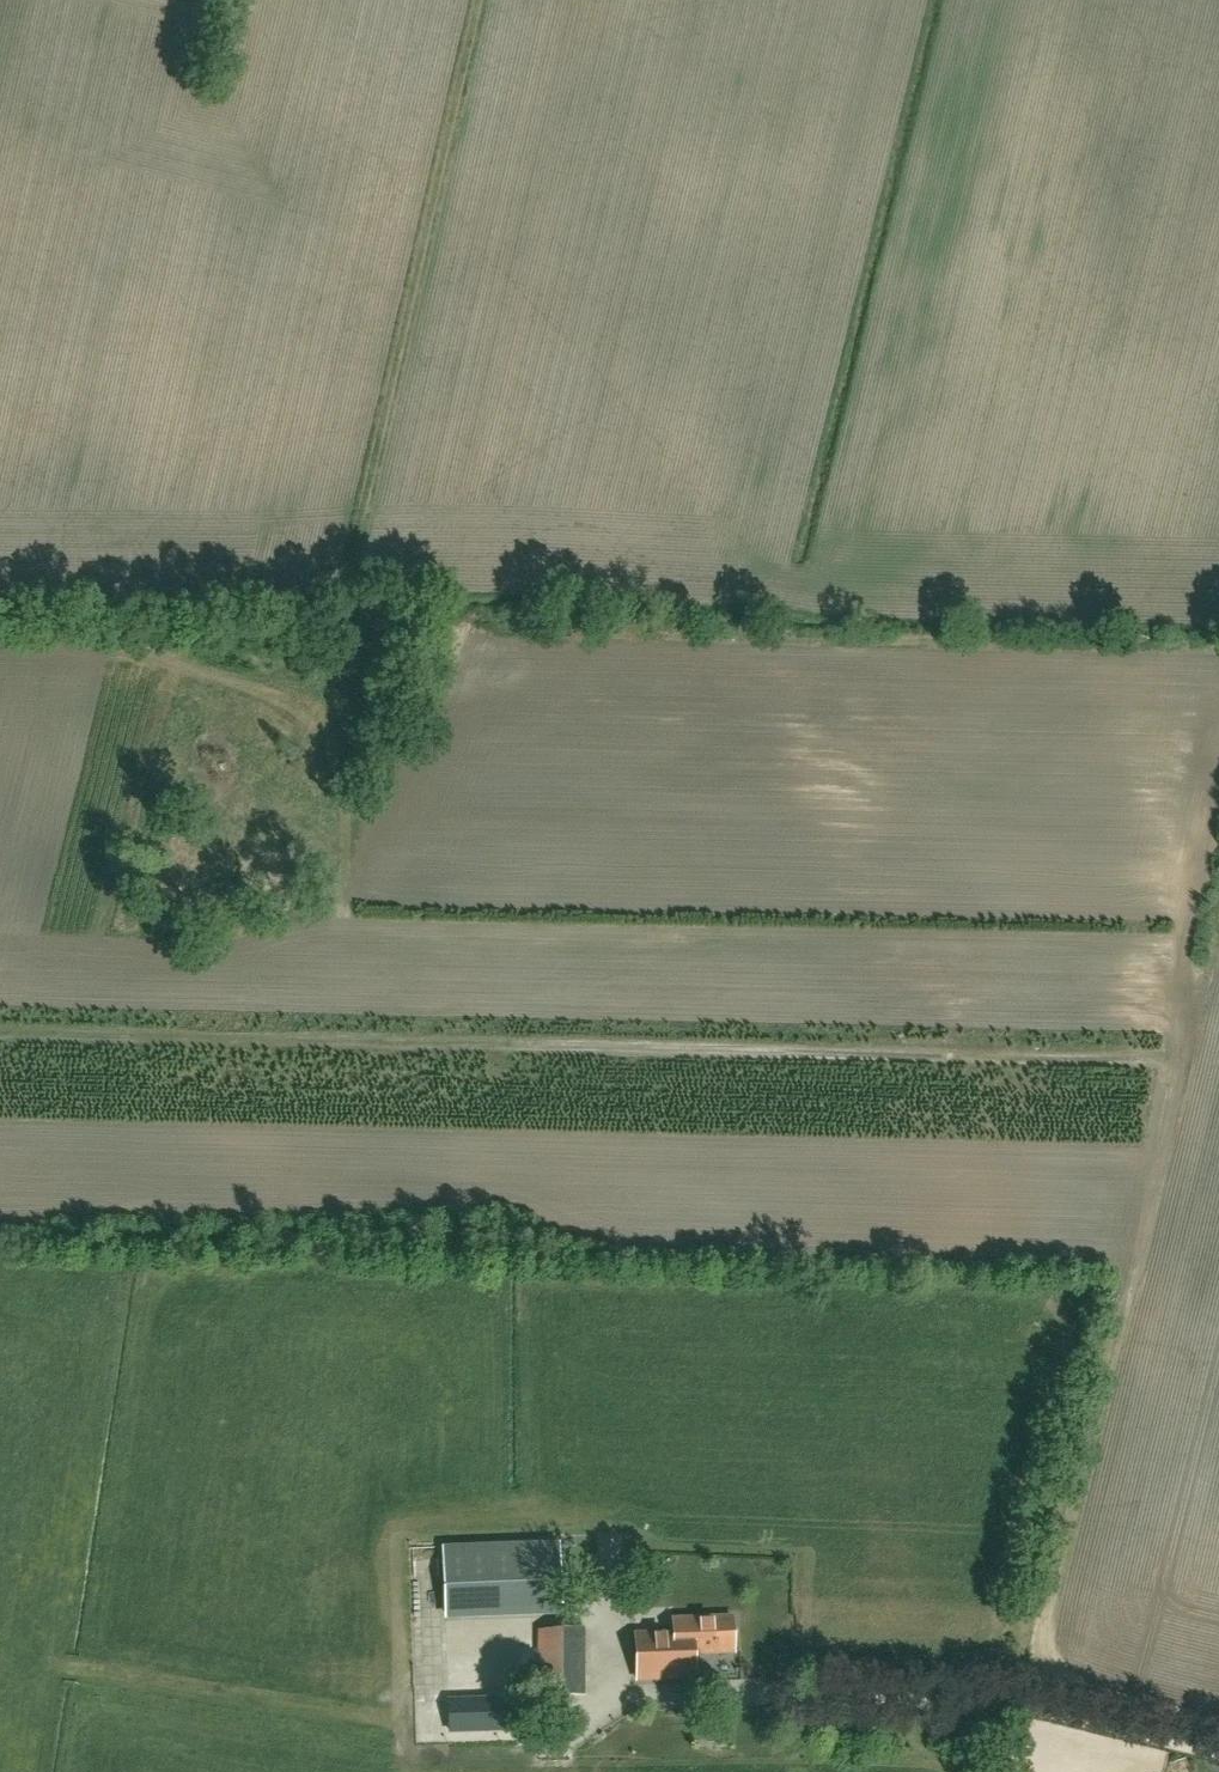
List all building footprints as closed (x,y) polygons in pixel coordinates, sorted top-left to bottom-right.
[(474,1613),(502,1613),(502,1581),(474,1580),(474,1613)] [(694,1678),(693,1653),(734,1652),(733,1618),(673,1620),(673,1634),(636,1635),(637,1679),(694,1678)] [(538,1697),(585,1697),(585,1630),(538,1630),(538,1697)] [(464,1710),(465,1677),(444,1677),(443,1709),(464,1710)] [(467,1717),(510,1718),(511,1683),(468,1682),(467,1717)]
